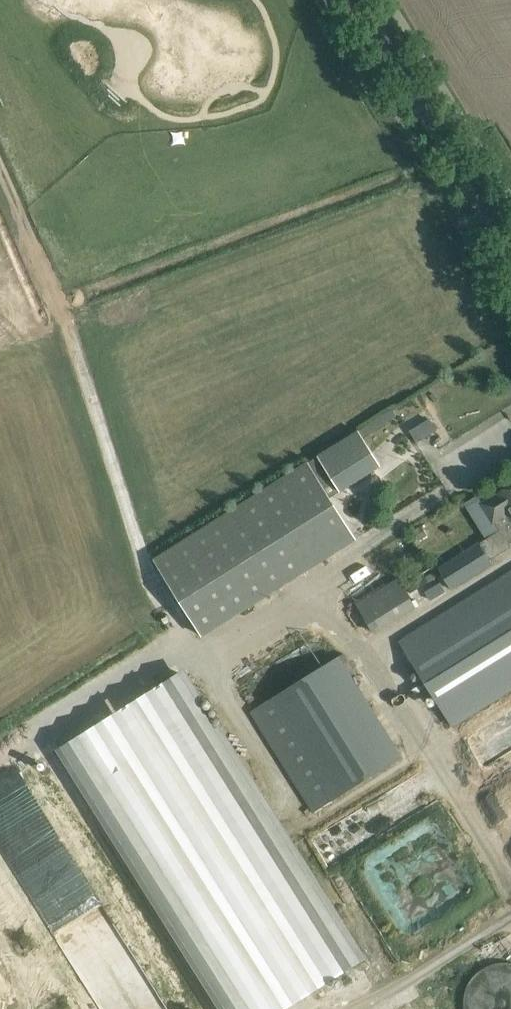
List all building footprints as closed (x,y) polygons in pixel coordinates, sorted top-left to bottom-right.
[(437,431),(430,419),(410,431),(417,443),(437,431)] [(307,460),(308,461),(324,487),(334,481),(341,491),(381,465),(358,428),(307,460)] [(308,461),(153,558),(200,634),(355,538),(324,487),(308,461)] [(510,541),(510,485),(482,503),(493,522),(495,521),(508,543),(510,541)] [(422,526),(413,531),(419,540),(427,535),(422,526)] [(480,543),(439,568),(451,588),(492,563),(480,543)] [(510,689),(510,571),(398,642),(451,727),(510,689)] [(398,578),(356,604),(373,632),(415,607),(398,578)] [(338,652),(248,703),(307,808),(397,757),(338,652)] [(63,748),(227,1008),(280,1008),(361,958),(182,673),(63,748)] [(510,962),(507,962),(503,962),(500,962),(496,962),(493,963),(490,964),(486,966),(483,967),(480,969),(478,971),(475,974),(473,976),(471,979),(469,982),(467,985),(466,988),(465,991),(464,995),(463,998),(463,1002),(463,1005),(464,1008),(510,1008),(510,963),(510,962)]
